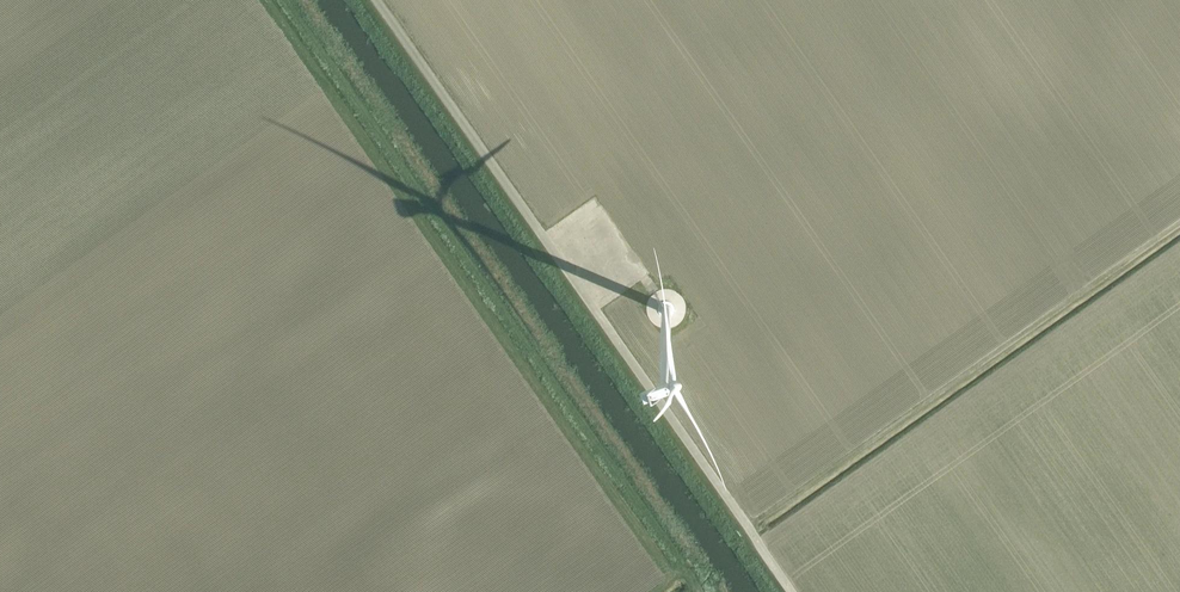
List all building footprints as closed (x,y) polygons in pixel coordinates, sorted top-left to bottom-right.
[(661,308),(661,309),(661,310),(661,311),(662,312),(662,313),(663,313),(664,314),(665,314),(666,314),(667,314),(668,314),(669,314),(670,313),(671,312),(671,311),(672,310),(672,309),(672,308),(671,307),(671,306),(670,305),(669,304),(668,304),(667,304),(666,304),(665,304),(664,304),(663,305),(662,305),(662,306),(661,307),(661,308)]
